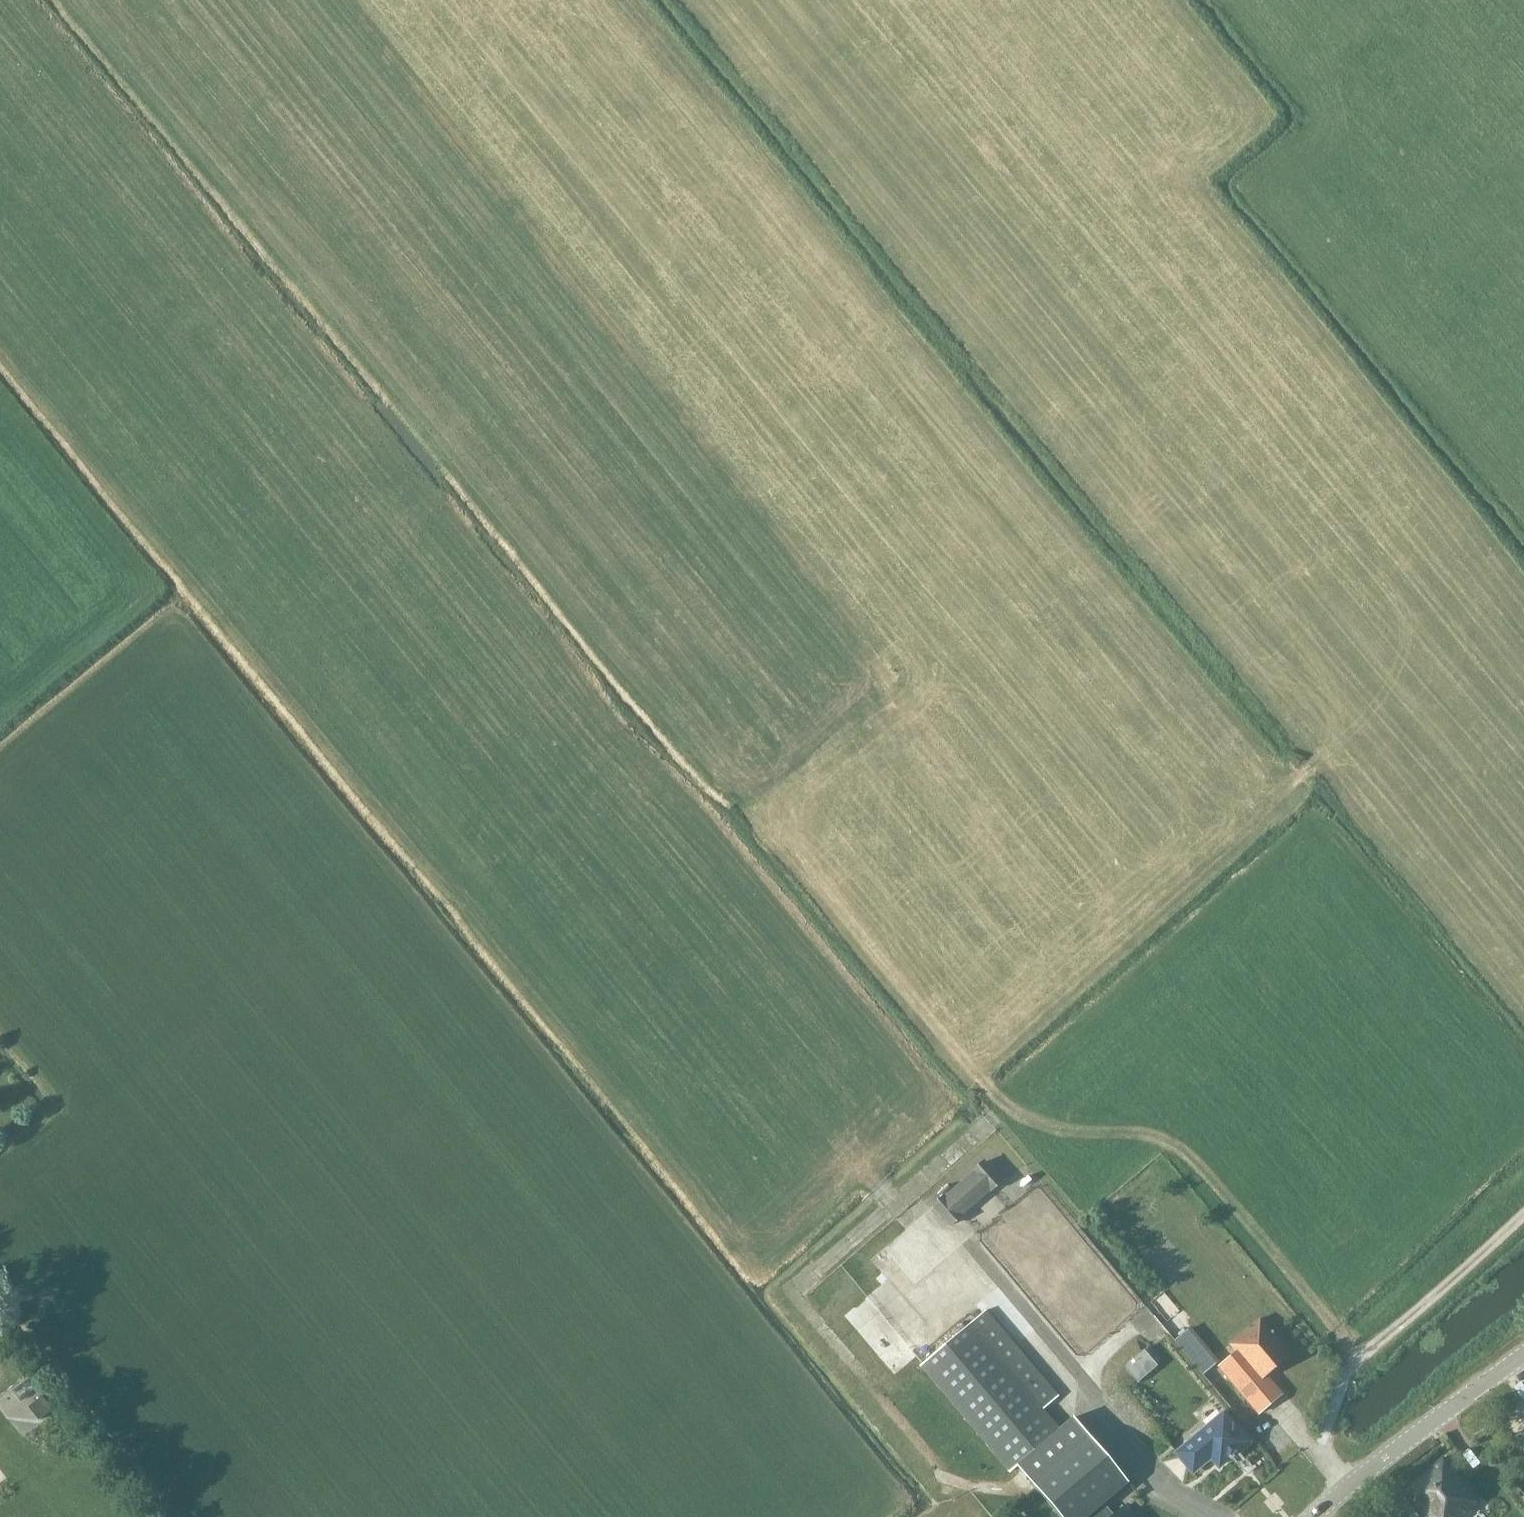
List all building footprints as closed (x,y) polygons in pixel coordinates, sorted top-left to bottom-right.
[(1002,1182),(986,1163),(933,1208),(949,1227),(962,1217),(958,1213),(987,1189),(990,1193),(1002,1182)] [(1058,1397),(986,1312),(920,1367),(1009,1474),(1017,1466),(1060,1516),(1133,1516),(1124,1506),(1113,1515),(1104,1504),(1129,1483),(1080,1427),(1081,1424),(1074,1418),(1069,1421),(1060,1429),(1044,1411),(1058,1397)] [(1236,1352),(1219,1367),(1258,1414),(1282,1394),(1267,1376),(1291,1355),(1260,1318),(1229,1344),(1236,1352)] [(42,1396),(29,1407),(39,1420),(52,1409),(42,1396)] [(1224,1409),(1173,1453),(1193,1476),(1211,1460),(1220,1470),(1252,1442),(1224,1409)] [(1511,1462),(1523,1479),(1523,1452),(1511,1462)] [(1478,1503),(1443,1458),(1401,1494),(1420,1516),(1466,1516),(1470,1514),(1468,1510),(1478,1503)]
